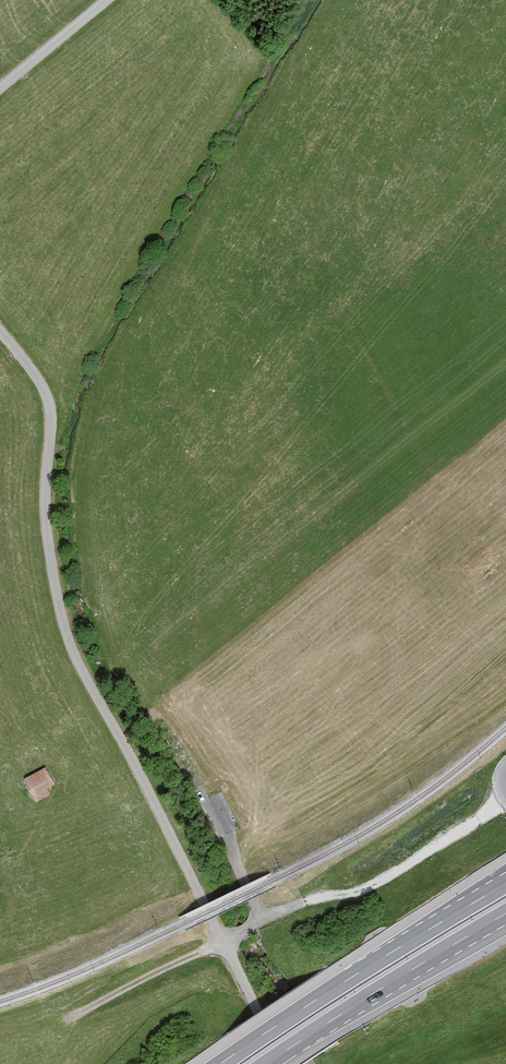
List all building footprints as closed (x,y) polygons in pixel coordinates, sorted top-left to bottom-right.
[(44,770),(25,779),(33,795),(51,786),(44,770)]
